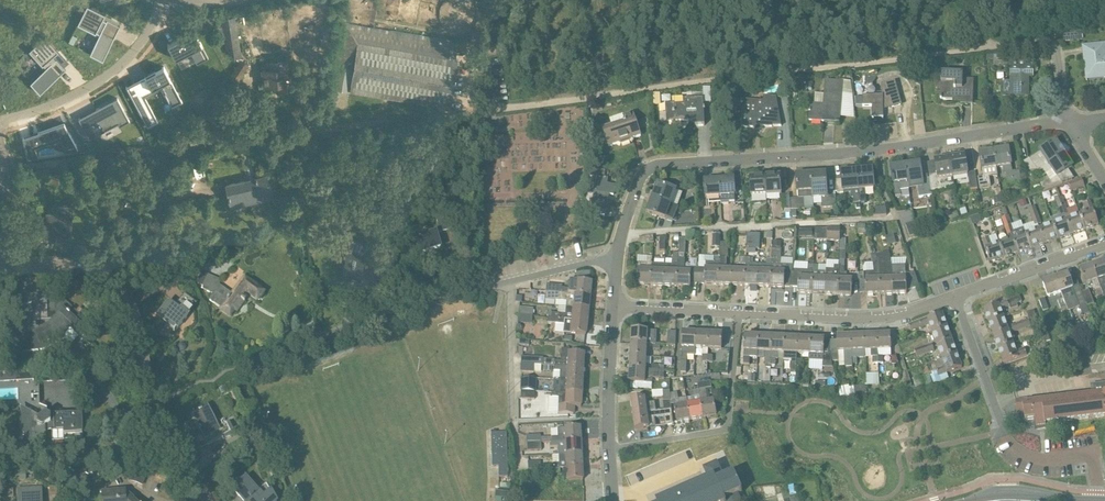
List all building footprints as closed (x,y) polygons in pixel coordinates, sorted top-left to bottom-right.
[(90,53),(103,60),(120,26),(107,19),(106,21),(103,19),(105,15),(87,6),(77,25),(99,35),(90,53)] [(224,18),(229,57),(243,55),(238,16),(224,18)] [(194,30),(166,44),(175,59),(190,51),(196,63),(208,57),(194,30)] [(50,65),(34,80),(44,91),(70,67),(60,57),(59,57),(57,55),(62,50),(49,34),(33,49),(46,64),(48,63),(50,65)] [(73,35),(69,42),(73,44),(77,37),(73,35)] [(1098,44),(1083,46),(1086,81),(1104,79),(1104,44),(1098,44)] [(993,67),(1008,67),(1008,58),(993,58),(993,60),(993,67)] [(249,64),(240,59),(229,77),(237,82),(249,64)] [(264,86),(274,84),(292,82),(290,67),(294,67),(293,60),(267,63),(268,68),(261,69),(264,86)] [(338,65),(334,87),(350,90),(351,90),(354,67),(338,64),(338,65)] [(145,96),(161,88),(166,97),(177,92),(164,66),(145,77),(151,89),(140,95),(134,82),(126,87),(145,123),(156,118),(145,96)] [(1033,76),(1033,67),(1010,67),(1010,78),(1011,78),(1011,83),(1011,96),(1028,96),(1028,76),(1033,76)] [(963,79),(963,73),(942,73),(942,78),(941,78),(940,100),(961,100),(961,104),(972,105),(973,79),(963,79)] [(806,78),(800,82),(806,90),(812,86),(806,78)] [(840,123),(842,92),(843,80),(825,79),(824,91),(823,104),(809,103),(809,109),(810,109),(810,120),(837,122),(837,123),(840,123)] [(901,104),(894,81),(881,84),(881,93),(872,93),(872,118),(883,118),(884,109),(901,104)] [(782,127),(776,96),(764,95),(763,100),(744,98),(742,125),(761,126),(761,125),(772,126),(782,127)] [(115,96),(76,117),(86,137),(114,122),(116,125),(128,119),(115,96)] [(704,108),(704,97),(683,98),(683,103),(675,103),(675,102),(666,103),(666,112),(667,122),(695,121),(695,125),(705,125),(705,110),(706,110),(706,107),(704,108)] [(608,146),(641,135),(633,111),(623,115),(624,116),(610,120),(612,125),(603,128),(608,146)] [(60,125),(19,142),(25,162),(40,159),(39,154),(52,152),(52,154),(77,150),(60,125)] [(1038,171),(1064,154),(1056,141),(1040,152),(1045,159),(1035,165),(1029,158),(1024,162),(1032,175),(1038,171)] [(994,151),(998,176),(998,175),(997,168),(1003,167),(1004,174),(1006,173),(1008,184),(1022,182),(1020,170),(1012,171),(1009,149),(994,151)] [(999,184),(998,176),(994,151),(980,154),(982,171),(983,176),(978,177),(979,188),(991,186),(991,185),(999,184)] [(1042,177),(1052,170),(1057,176),(1068,169),(1072,166),(1064,154),(1038,171),(1042,177)] [(950,158),(953,178),(968,176),(970,189),(978,188),(975,171),(967,172),(965,156),(950,158)] [(954,184),(953,178),(950,158),(935,160),(937,174),(929,175),(930,178),(932,192),(941,191),(941,186),(954,184)] [(932,192),(930,178),(922,179),(920,163),(906,165),(909,182),(909,187),(917,186),(919,197),(932,195),(932,192)] [(909,189),(909,187),(909,182),(906,165),(892,167),(896,197),(901,196),(901,191),(909,189)] [(857,170),(859,190),(874,189),(872,169),(857,170)] [(854,202),(856,202),(860,202),(860,196),(859,190),(857,170),(842,172),(843,179),(837,179),(838,192),(851,191),(852,197),(854,197),(854,202)] [(48,184),(59,183),(58,173),(47,175),(48,184)] [(226,182),(229,193),(231,203),(251,198),(252,200),(272,196),(267,173),(226,182)] [(811,174),(813,197),(821,197),(822,207),(836,206),(836,195),(827,196),(827,190),(826,173),(811,174)] [(804,198),(813,197),(811,174),(797,175),(798,197),(791,198),(791,210),(805,208),(804,198)] [(613,195),(615,185),(607,184),(608,178),(598,176),(591,213),(604,217),(609,194),(613,195)] [(765,177),(767,197),(781,196),(780,176),(765,177)] [(1041,184),(1043,190),(1054,186),(1061,183),(1057,176),(1052,180),(1050,180),(1049,180),(1041,184)] [(760,197),(767,197),(765,177),(750,178),(752,202),(761,202),(760,197)] [(1068,183),(1070,188),(1071,191),(1085,186),(1082,178),(1068,183)] [(734,179),(719,180),(720,197),(721,204),(735,203),(735,196),(734,179)] [(706,198),(720,197),(719,180),(705,181),(706,198)] [(677,206),(678,206),(672,204),(677,190),(658,183),(653,197),(677,206)] [(372,198),(382,199),(384,187),(374,186),(372,198)] [(1001,203),(1000,195),(993,196),(994,204),(1001,203)] [(1058,207),(1065,204),(1062,196),(1055,198),(1058,207)] [(679,207),(678,206),(677,206),(653,197),(648,212),(667,219),(667,218),(674,221),(679,207)] [(1021,208),(1028,205),(1025,199),(1019,202),(1021,208)] [(1079,213),(1085,229),(1099,224),(1090,201),(1084,203),(1087,211),(1079,213)] [(1061,215),(1064,214),(1068,213),(1065,204),(1058,207),(1060,214),(1061,215)] [(874,215),(880,214),(887,213),(886,206),(873,207),(874,215)] [(1039,214),(1036,206),(1032,207),(1029,208),(1032,216),(1039,214)] [(69,234),(71,213),(47,210),(45,231),(69,234)] [(959,217),(957,210),(950,213),(952,219),(959,217)] [(1079,213),(1079,214),(1066,218),(1071,233),(1085,229),(1079,213)] [(1038,224),(1042,223),(1039,214),(1032,216),(1033,222),(1034,225),(1038,224)] [(1071,233),(1066,218),(1064,214),(1061,215),(1060,214),(1051,218),(1052,223),(1058,238),(1071,233)] [(1004,226),(1011,224),(1008,215),(1001,218),(1004,226)] [(366,229),(350,227),(351,223),(337,220),(335,227),(334,227),(330,240),(347,245),(343,275),(360,277),(366,229)] [(925,228),(923,220),(916,221),(918,229),(925,228)] [(909,236),(916,234),(914,222),(906,224),(908,229),(909,236)] [(1031,248),(1044,243),(1039,228),(1038,224),(1034,225),(1033,222),(1023,225),(1024,227),(1031,248)] [(1044,243),(1058,238),(1052,223),(1039,228),(1044,243)] [(1011,224),(1004,226),(1007,235),(1011,233),(1014,232),(1014,231),(1011,224)] [(828,228),(815,227),(815,240),(828,240),(828,228)] [(1018,252),(1031,248),(1024,227),(1014,231),(1014,232),(1011,233),(1012,237),(1018,252)] [(828,240),(840,240),(840,238),(841,228),(828,228),(828,240)] [(421,253),(440,247),(437,238),(438,237),(436,231),(416,237),(421,253)] [(807,240),(807,232),(799,232),(799,240),(807,240)] [(760,248),(761,234),(748,233),(747,248),(760,248)] [(640,243),(654,242),(653,234),(640,236),(640,243)] [(698,283),(699,267),(690,267),(690,271),(685,271),(685,258),(684,258),(684,253),(686,253),(687,238),(680,237),(679,245),(679,252),(678,286),(691,287),(691,283),(698,283)] [(999,242),(998,239),(995,240),(996,243),(992,244),(989,237),(982,239),(985,247),(984,247),(990,262),(1004,257),(999,242)] [(1004,257),(1018,252),(1012,237),(999,242),(1004,257)] [(773,248),(782,248),(782,240),(774,240),(773,248)] [(732,285),(733,269),(726,268),(726,256),(728,256),(729,242),(720,241),(719,241),(719,242),(719,255),(718,284),(732,285)] [(791,271),(794,271),(794,269),(794,264),(793,264),(793,257),(781,257),(782,248),(773,248),(773,257),(771,286),(784,287),(784,286),(790,286),(791,271)] [(678,286),(679,252),(673,252),(673,264),(665,264),(664,285),(678,286)] [(698,283),(718,284),(719,255),(714,255),(714,261),(706,260),(705,267),(699,267),(698,283)] [(651,285),(652,263),(652,256),(647,256),(647,262),(639,262),(638,284),(651,285)] [(758,286),(759,263),(751,263),(751,257),(746,256),(746,263),(745,269),(745,285),(758,286)] [(771,286),(773,257),(766,257),(766,264),(759,263),(758,286),(771,286)] [(845,272),(845,259),(839,259),(839,266),(838,294),(851,294),(852,279),(846,278),(847,272),(845,272)] [(880,272),(879,265),(878,261),(873,260),(873,263),(874,271),(866,272),(867,293),(880,293),(880,277),(880,272)] [(1093,264),(1099,280),(1102,288),(1104,295),(1104,298),(1104,260),(1093,264)] [(664,285),(665,264),(652,263),(651,285),(664,285)] [(812,293),(813,265),(808,264),(808,270),(794,269),(794,271),(791,271),(790,286),(799,287),(799,292),(812,293)] [(893,277),(893,293),(907,292),(907,290),(920,286),(915,273),(906,273),(906,264),(892,265),(893,277)] [(1085,284),(1098,280),(1099,280),(1093,264),(1080,269),(1085,284)] [(825,293),(826,271),(819,271),(819,265),(813,265),(812,293),(825,293)] [(838,294),(839,266),(834,265),(834,269),(826,269),(826,271),(825,293),(838,294)] [(745,285),(745,269),(733,269),(732,285),(745,285)] [(231,292),(219,284),(221,279),(207,273),(202,284),(208,287),(206,290),(212,293),(209,299),(221,307),(220,308),(229,315),(235,308),(237,309),(249,294),(256,299),(263,290),(244,276),(231,292)] [(1068,273),(1056,278),(1063,298),(1067,310),(1074,308),(1072,300),(1077,298),(1080,306),(1086,304),(1082,292),(1079,285),(1073,287),(1068,273)] [(880,293),(893,293),(893,277),(880,277),(880,293)] [(1049,297),(1060,293),(1056,278),(1043,282),(1049,297)] [(546,292),(590,296),(592,282),(576,280),(569,279),(568,288),(562,287),(562,285),(547,283),(546,292)] [(1102,288),(1096,290),(1098,297),(1104,295),(1102,288)] [(1089,289),(1082,292),(1086,304),(1087,306),(1094,303),(1089,289)] [(64,338),(66,337),(65,336),(70,331),(77,338),(85,330),(84,329),(75,319),(80,314),(79,313),(82,310),(79,307),(76,310),(64,298),(58,298),(58,296),(47,296),(47,292),(32,292),(33,318),(48,318),(54,317),(48,322),(33,331),(22,332),(23,351),(42,350),(62,339),(64,338)] [(588,309),(590,296),(546,292),(545,298),(559,300),(567,300),(566,307),(588,309)] [(175,306),(169,301),(158,314),(167,322),(166,323),(174,330),(173,330),(174,331),(189,313),(196,304),(184,295),(175,306)] [(989,322),(1004,316),(1001,309),(1010,306),(1011,309),(1018,306),(1017,303),(1022,302),(1020,295),(983,308),(989,322)] [(1044,311),(1049,308),(1045,298),(1039,300),(1044,311)] [(1060,308),(1066,306),(1063,298),(1057,299),(1057,300),(1059,305),(1060,308)] [(519,314),(533,316),(533,308),(528,307),(528,303),(520,302),(520,306),(519,306),(519,313),(519,314)] [(587,322),(588,309),(566,307),(565,313),(549,312),(548,318),(587,322)] [(1027,312),(1029,319),(1030,322),(1038,320),(1035,309),(1027,312)] [(931,333),(947,327),(942,313),(898,329),(901,335),(929,325),(931,329),(924,332),(926,334),(931,332),(931,333)] [(994,335),(1009,330),(1004,316),(989,322),(994,335)] [(93,318),(87,325),(93,331),(100,324),(93,318)] [(586,334),(587,322),(548,318),(548,322),(564,324),(563,331),(586,334)] [(1032,326),(1030,322),(1029,319),(1021,321),(1020,322),(1023,329),(1032,326)] [(1023,329),(1020,322),(1015,323),(1011,325),(1012,329),(1014,332),(1023,329)] [(937,346),(952,341),(947,327),(931,333),(937,346)] [(632,342),(648,343),(653,343),(657,343),(657,330),(632,329),(632,342)] [(676,344),(677,330),(668,330),(667,344),(676,344)] [(999,348),(1013,343),(1009,330),(994,335),(999,348)] [(695,348),(696,332),(683,331),(682,360),(681,372),(686,373),(687,354),(695,354),(695,348)] [(708,349),(709,332),(696,332),(695,348),(703,348),(708,349)] [(709,332),(708,349),(714,349),(722,349),(723,333),(709,332)] [(1047,332),(1042,334),(1045,342),(1050,340),(1047,332)] [(877,334),(878,350),(891,349),(890,333),(877,334)] [(758,353),(759,335),(745,334),(744,365),(749,365),(750,358),(758,358),(758,353)] [(852,363),(853,364),(852,361),(851,334),(838,335),(838,339),(831,339),(831,347),(831,354),(833,361),(839,361),(839,351),(844,351),(845,366),(853,366),(852,363)] [(864,350),(865,350),(864,334),(851,334),(852,361),(853,364),(858,363),(857,356),(865,357),(864,350)] [(873,363),(878,363),(878,356),(878,350),(877,334),(864,334),(865,350),(871,350),(871,356),(873,356),(873,363)] [(770,365),(772,335),(759,335),(758,353),(765,353),(764,358),(766,358),(765,365),(770,365)] [(778,359),(778,354),(784,354),(785,336),(772,335),(770,365),(776,365),(776,359),(778,359)] [(797,355),(798,337),(785,336),(784,354),(784,359),(791,359),(791,374),(796,374),(797,366),(797,360),(797,355)] [(798,337),(797,355),(810,356),(811,337),(798,337)] [(811,337),(810,356),(810,360),(823,361),(822,367),(825,367),(825,372),(833,372),(833,367),(831,354),(824,354),(825,338),(811,337)] [(942,360),(957,355),(952,341),(937,346),(942,359),(942,360)] [(647,356),(648,343),(632,342),(631,355),(647,356)] [(1013,343),(999,348),(1004,362),(1018,357),(1019,358),(1027,355),(1024,347),(1016,350),(1013,343)] [(926,353),(934,350),(932,344),(924,347),(926,353)] [(918,356),(926,353),(924,347),(915,350),(918,356)] [(561,361),(554,361),(554,366),(583,368),(584,354),(569,353),(569,349),(562,349),(561,361)] [(646,370),(647,356),(631,355),(630,369),(646,370)] [(942,360),(942,359),(933,362),(936,368),(936,370),(932,371),(933,372),(930,373),(934,383),(943,379),(949,378),(947,372),(962,367),(957,355),(942,360)] [(1028,359),(1031,366),(1041,362),(1038,355),(1028,359)] [(543,365),(543,358),(521,357),(521,364),(534,365),(534,364),(542,365),(543,365)] [(582,381),(583,368),(554,366),(554,371),(560,372),(560,379),(582,381)] [(652,370),(646,370),(630,369),(629,382),(653,383),(653,378),(664,379),(664,371),(652,370)] [(20,383),(20,375),(20,372),(0,373),(0,383),(20,383)] [(869,384),(882,384),(881,372),(869,373),(869,384)] [(912,379),(915,385),(916,385),(916,387),(922,384),(919,376),(912,379)] [(825,387),(825,378),(817,378),(817,386),(825,387)] [(581,394),(582,381),(560,379),(559,386),(553,386),(552,392),(581,394)] [(698,385),(703,417),(717,414),(714,399),(708,400),(706,388),(712,387),(711,380),(697,382),(698,383),(697,383),(698,385)] [(50,431),(52,431),(52,432),(57,432),(57,431),(64,431),(64,434),(84,434),(84,414),(82,415),(55,415),(55,413),(49,413),(47,412),(46,408),(39,404),(38,382),(33,382),(20,383),(21,407),(22,431),(36,439),(46,444),(46,433),(50,431)] [(521,391),(535,391),(536,383),(521,383),(521,391)] [(1090,385),(1091,394),(1028,402),(1028,399),(1016,401),(1016,411),(1023,410),(1025,420),(1035,418),(1036,427),(1045,426),(1045,423),(1104,415),(1104,383),(1090,385)] [(225,384),(219,387),(221,392),(227,390),(225,384)] [(854,387),(856,396),(867,393),(865,384),(854,387)] [(691,419),(703,417),(698,385),(694,385),(695,389),(693,390),(694,396),(692,396),(693,402),(688,403),(691,419)] [(841,399),(856,396),(854,387),(849,387),(849,385),(838,387),(841,399)] [(581,406),(581,394),(552,392),(552,397),(559,397),(558,413),(573,413),(573,406),(581,406)] [(691,419),(688,403),(687,397),(678,398),(677,393),(670,394),(671,400),(671,403),(674,403),(677,421),(691,419)] [(634,414),(656,411),(655,402),(649,403),(648,397),(646,397),(646,396),(645,396),(632,398),(634,414)] [(218,426),(208,405),(193,412),(207,443),(222,436),(223,439),(235,433),(229,421),(218,426)] [(656,411),(634,414),(635,428),(649,427),(649,426),(656,426),(655,417),(665,415),(666,424),(674,423),(672,409),(656,411)] [(552,442),(581,441),(580,427),(557,428),(557,437),(541,437),(540,434),(526,435),(527,443),(541,442),(552,442)] [(508,476),(507,432),(491,433),(492,466),(498,466),(499,476),(508,476)] [(559,454),(581,453),(581,441),(552,442),(552,447),(558,447),(559,454)] [(247,454),(251,462),(254,460),(253,456),(257,455),(256,453),(255,454),(254,451),(247,454)] [(566,467),(582,466),(581,453),(559,454),(559,462),(553,462),(553,468),(560,467),(566,467)] [(718,463),(704,469),(709,480),(660,500),(741,500),(738,494),(743,493),(734,474),(724,478),(718,463)] [(582,466),(566,467),(567,480),(583,480),(582,466)] [(144,485),(149,474),(137,469),(133,467),(128,478),(132,480),(144,485)] [(26,472),(15,473),(16,480),(26,480),(26,472)] [(233,500),(277,500),(271,489),(270,490),(266,483),(260,489),(249,476),(247,477),(233,489),(239,496),(233,500)] [(18,488),(18,500),(41,500),(41,488),(18,488)] [(508,492),(496,490),(495,497),(508,499),(508,492)] [(124,494),(125,492),(103,493),(103,500),(132,500),(124,494)]
